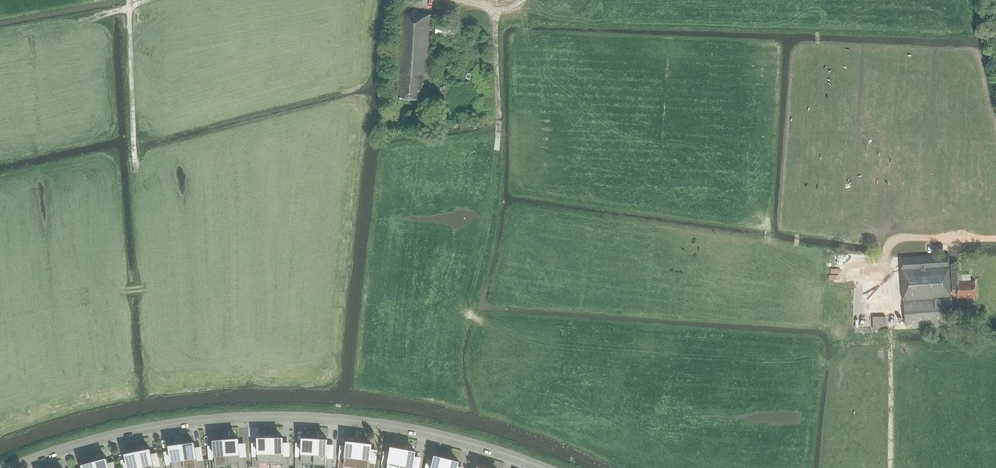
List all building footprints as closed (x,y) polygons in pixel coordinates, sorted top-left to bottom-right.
[(398,12),(394,73),(397,73),(397,83),(399,84),(398,98),(421,100),(423,76),(429,77),(433,14),(398,12)] [(948,254),(900,257),(906,326),(954,322),(952,293),(956,293),(957,297),(976,296),(975,280),(960,281),(958,263),(949,263),(948,254)] [(885,316),(872,316),(872,329),(886,328),(885,316)] [(271,462),(270,437),(270,440),(259,440),(259,437),(258,437),(258,456),(252,456),(252,467),(259,467),(259,462),(271,462)] [(282,467),(289,467),(289,455),(283,455),(283,437),(282,437),(282,440),(271,440),(271,437),(270,437),(271,462),(282,462),(282,467)] [(246,456),(240,456),(238,438),(237,438),(238,441),(227,441),(226,439),(228,464),(239,463),(240,467),(246,467),(246,456)] [(303,438),(302,456),(296,456),(295,467),(302,467),(302,462),(314,463),(315,438),(314,438),(314,441),(303,440),(303,438)] [(326,457),(327,439),(326,439),(326,441),(315,441),(315,438),(314,463),(325,464),(325,467),(332,467),(332,458),(326,457)] [(210,467),(217,467),(216,465),(228,464),(226,439),(226,441),(215,442),(215,440),(214,440),(215,458),(209,459),(210,467)] [(348,441),(347,441),(345,459),(339,458),(338,467),(345,467),(345,465),(356,467),(359,442),(358,444),(347,443),(348,441)] [(197,467),(204,467),(202,459),(197,460),(194,442),(193,442),(193,444),(183,446),(182,444),(185,467),(186,467),(197,467)] [(372,443),(371,443),(370,446),(359,444),(360,442),(359,442),(356,467),(367,467),(375,467),(375,463),(369,462),(372,443)] [(172,464),(166,464),(167,467),(185,467),(182,444),(181,444),(182,446),(171,448),(170,445),(172,464)] [(392,447),(391,446),(388,465),(382,464),(381,467),(400,467),(403,449),(402,451),(391,449),(392,447)] [(159,465),(154,467),(150,449),(149,449),(150,451),(139,453),(138,451),(141,467),(160,467),(159,465)] [(415,451),(414,453),(403,451),(404,449),(403,449),(400,467),(412,467),(415,451)] [(138,451),(137,451),(138,453),(127,456),(127,453),(126,453),(129,467),(141,467),(138,451)] [(447,458),(446,458),(446,460),(435,458),(435,455),(431,467),(444,467),(447,458)] [(95,461),(96,467),(109,467),(107,458),(106,458),(106,460),(96,463),(95,461)] [(459,461),(458,461),(457,463),(447,461),(447,458),(444,467),(457,467),(459,461)]
